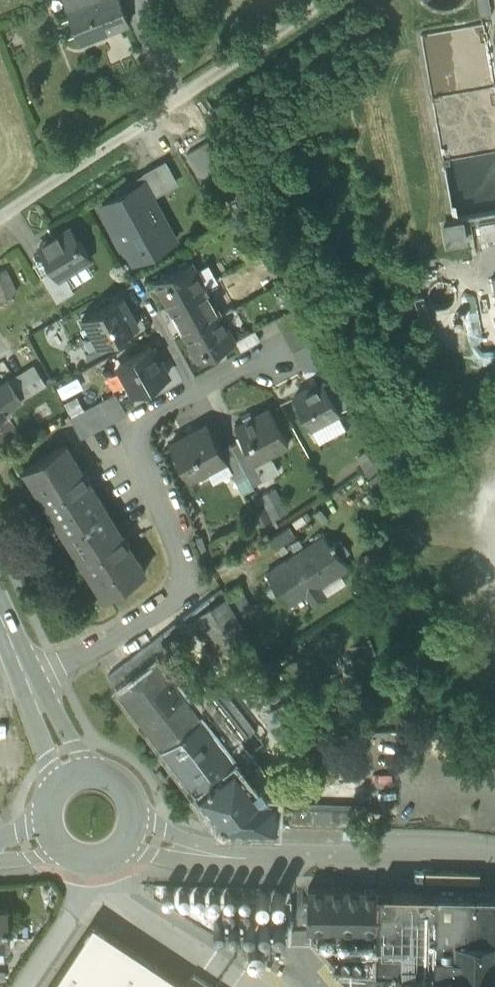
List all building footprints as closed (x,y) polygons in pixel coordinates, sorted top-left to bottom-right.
[(80,43),(130,25),(120,0),(64,0),(80,43)] [(480,15),(491,13),(489,0),(477,0),(480,15)] [(208,142),(187,154),(199,175),(219,163),(218,159),(208,142)] [(146,173),(97,199),(132,259),(178,234),(146,173)] [(454,222),(443,224),(447,242),(466,238),(463,223),(462,220),(454,222)] [(482,223),(487,241),(494,239),(494,220),(482,223)] [(70,228),(39,247),(53,269),(57,276),(62,272),(71,267),(77,268),(89,260),(70,228)] [(190,260),(155,279),(170,306),(205,287),(195,270),(190,260)] [(205,287),(217,280),(208,263),(195,270),(205,287)] [(62,272),(57,276),(53,269),(41,276),(57,302),(74,292),(62,272)] [(217,280),(205,287),(211,298),(223,291),(217,280)] [(205,287),(170,306),(184,333),(219,314),(211,298),(205,287)] [(123,296),(82,319),(83,321),(86,319),(101,345),(97,347),(98,348),(137,327),(126,308),(129,306),(123,296)] [(297,307),(276,318),(282,329),(303,317),(297,307)] [(219,314),(184,333),(199,360),(234,341),(219,314)] [(303,317),(282,329),(288,340),(309,328),(303,317)] [(315,339),(309,328),(288,340),(293,350),(315,339)] [(315,339),(293,350),(299,361),(320,349),(315,339)] [(151,347),(119,364),(120,366),(125,363),(132,376),(129,377),(136,391),(134,392),(135,394),(167,376),(151,347)] [(320,349),(299,361),(305,371),(326,359),(320,349)] [(34,366),(9,381),(21,400),(46,384),(34,366)] [(109,373),(113,387),(127,383),(124,370),(109,373)] [(334,380),(325,385),(329,392),(338,387),(334,380)] [(0,387),(0,403),(4,410),(21,400),(9,381),(0,387)] [(323,384),(306,393),(305,391),(295,396),(294,397),(311,429),(312,428),(309,421),(319,415),(321,420),(337,411),(337,412),(338,411),(323,383),(322,384),(323,384)] [(101,400),(69,416),(81,438),(112,421),(101,400)] [(268,407),(234,425),(242,439),(254,462),(255,462),(263,479),(279,471),(270,454),(288,444),(268,407)] [(207,425),(186,436),(185,435),(170,443),(189,479),(208,469),(205,463),(223,454),(221,450),(207,425)] [(254,462),(242,439),(231,444),(246,473),(252,485),(263,479),(255,462),(254,462)] [(105,507),(65,442),(28,466),(68,530),(105,507)] [(246,473),(231,444),(221,450),(223,454),(226,459),(224,460),(234,479),(246,473)] [(385,468),(368,481),(381,499),(396,488),(385,468)] [(105,507),(68,530),(108,594),(145,571),(105,507)] [(324,537),(266,574),(273,586),(268,589),(274,597),(279,594),(286,606),(306,594),(313,605),(316,606),(327,599),(318,586),(349,566),(342,558),(330,543),(324,537)] [(346,554),(336,543),(335,544),(333,541),(330,543),(342,558),(346,554)] [(393,559),(380,543),(363,557),(376,574),(393,559)] [(239,620),(227,600),(218,605),(230,625),(239,620)] [(230,625),(218,605),(198,618),(219,651),(238,639),(230,625)] [(259,656),(239,620),(230,625),(238,639),(251,661),(259,656)] [(204,677),(195,676),(163,634),(109,676),(119,689),(118,689),(197,791),(251,749),(243,738),(255,729),(220,684),(208,693),(209,684),(204,677)] [(267,710),(271,723),(293,716),(288,703),(267,710)] [(251,749),(197,791),(219,819),(219,820),(226,823),(240,824),(239,833),(248,833),(248,824),(276,825),(278,784),(251,749)] [(342,806),(292,804),(291,825),(342,827),(342,806)] [(366,807),(342,806),(342,827),(365,828),(366,807)] [(377,888),(308,886),(307,928),(376,928),(377,888)] [(164,888),(162,887),(160,888),(158,889),(157,890),(156,892),(156,893),(156,895),(157,897),(158,898),(160,899),(162,899),(164,899),(165,898),(167,897),(168,895),(168,893),(168,891),(167,890),(165,888),(164,888)] [(178,888),(176,888),(174,888),(173,889),(172,890),(171,891),(170,893),(170,894),(171,896),(171,898),(172,899),(174,900),(176,900),(177,900),(179,899),(180,898),(181,897),(182,896),(182,894),(182,892),(182,891),(181,890),(179,889),(178,888)] [(192,888),(190,888),(188,888),(186,890),(185,891),(184,893),(184,895),(185,897),(186,899),(188,900),(190,900),(192,900),(194,899),(196,897),(196,895),(196,893),(196,891),(194,890),(192,888)] [(377,888),(376,928),(375,964),(375,966),(399,966),(399,986),(493,986),(493,945),(494,945),(494,890),(377,888)] [(205,889),(203,889),(201,890),(200,891),(199,893),(199,895),(199,896),(200,898),(201,900),(203,901),(205,901),(207,901),(208,900),(210,899),(211,897),(211,895),(211,893),(210,891),(209,890),(207,889),(205,889)] [(223,890),(221,889),(219,889),(217,889),(216,890),(214,892),(213,893),(213,895),(213,897),(214,899),(216,900),(218,901),(220,901),(222,901),(223,899),(225,898),(225,896),(225,894),(224,892),(223,890)] [(237,891),(235,890),(233,890),(231,890),(230,891),(228,893),(228,895),(228,896),(228,898),(229,900),(231,901),(232,902),(234,902),(236,901),(238,900),(239,899),(240,897),(240,895),(239,893),(238,892),(237,891)] [(250,890),(248,890),(246,890),(245,891),(244,892),(243,894),(242,895),(242,897),(243,899),(243,900),(245,901),(246,902),(248,902),(250,902),(251,901),(253,900),(254,899),(254,897),(254,895),(254,894),(253,892),(252,891),(250,890)] [(266,892),(264,891),(262,890),(260,891),(258,892),(257,894),(256,896),(256,898),(257,900),(259,901),(261,902),(263,903),(265,902),(267,901),(268,899),(269,897),(268,895),(268,893),(266,892)] [(277,891),(275,892),(274,893),(272,895),(272,897),(272,899),(273,901),(274,903),(276,904),(278,905),(280,905),(282,905),(284,903),(285,902),(286,900),(286,898),(286,896),(285,894),(284,892),(282,891),(280,891),(277,891)] [(305,893),(293,893),(292,943),(304,944),(305,893)] [(190,905),(188,905),(186,906),(184,908),(184,910),(184,913),(185,915),(187,916),(189,917),(192,917),(194,915),(195,913),(196,911),(196,909),(194,907),(193,905),(190,905)] [(204,905),(202,906),(201,907),(199,908),(199,910),(199,912),(199,913),(200,915),(201,916),(203,917),(205,917),(206,917),(208,916),(209,915),(210,913),(211,912),(211,910),(210,908),(209,907),(207,906),(206,905),(204,905)] [(222,906),(220,906),(218,906),(217,906),(215,907),(214,909),(213,911),(213,912),(214,914),(215,916),(216,917),(218,918),(219,918),(221,918),(223,917),(224,916),(225,914),(225,912),(225,910),(224,909),(223,907),(222,906)] [(235,906),(233,906),(231,906),(229,908),(228,909),(227,911),(228,913),(228,915),(230,917),(232,918),(234,918),(236,917),(238,916),(239,914),(239,912),(239,910),(238,908),(237,907),(235,906)] [(247,906),(245,907),(243,908),(242,909),(241,911),(241,913),(242,915),(243,917),(245,918),(246,919),(248,919),(250,918),(252,917),(253,915),(254,914),(254,912),(253,910),(252,908),(251,907),(249,906),(247,906)] [(264,907),(262,907),(260,907),(258,908),(257,910),(257,912),(257,914),(258,915),(260,917),(262,917),(264,917),(265,916),(267,914),(267,912),(267,910),(266,908),(264,907)] [(277,909),(275,908),(273,909),(271,910),(270,912),(270,914),(270,916),(272,918),(274,918),(276,918),(278,918),(279,916),(280,914),(280,912),(279,910),(277,909)] [(241,923),(239,922),(237,922),(235,922),(234,923),(232,925),(232,926),(232,928),(232,930),(233,932),(234,933),(236,933),(238,934),(240,933),(241,932),(243,931),(243,929),(243,927),(243,925),(242,924),(241,923)] [(253,922),(251,922),(249,922),(248,923),(246,925),(246,927),(245,929),(246,931),(247,932),(249,933),(251,934),(253,934),(255,933),(256,932),(257,930),(258,928),(257,926),(256,924),(255,923),(253,922)] [(187,986),(93,923),(50,986),(188,986),(187,986)] [(265,923),(263,924),(262,925),(261,926),(260,927),(260,929),(260,931),(261,932),(262,933),(263,934),(265,935),(266,935),(268,934),(269,933),(270,932),(271,930),(271,928),(270,927),(270,925),(268,924),(267,924),(265,923)] [(228,925),(226,924),(225,924),(223,924),(222,925),(220,926),(220,927),(220,929),(220,931),(221,932),(223,933),(224,933),(226,933),(227,932),(229,931),(229,930),(229,928),(229,926),(228,925)] [(279,924),(278,924),(276,925),(275,926),(274,928),(274,930),(275,932),(276,933),(277,934),(279,935),(281,935),(282,934),(284,933),(285,931),(285,930),(285,928),(284,926),(283,925),(281,924),(279,924)] [(327,932),(326,932),(324,932),(322,933),(320,935),(319,936),(319,938),(319,940),(319,942),(320,943),(322,945),(323,946),(325,946),(327,946),(329,946),(331,944),(332,943),(333,941),(333,939),(333,937),(332,936),(331,934),(329,933),(327,932)] [(345,935),(343,935),(341,935),(339,936),(338,937),(337,939),(337,941),(337,942),(338,944),(339,945),(341,946),(343,947),(345,946),(346,945),(348,944),(349,942),(349,941),(349,939),(348,937),(346,936),(345,935)] [(357,936),(356,935),(354,936),(352,937),(351,938),(350,940),(350,941),(351,943),(352,945),(353,946),(355,946),(357,946),(358,946),(360,944),(361,943),(361,941),(361,939),(360,938),(359,936),(357,936)] [(372,938),(370,938),(368,938),(367,939),(366,940),(365,942),(365,943),(366,945),(367,946),(369,947),(370,947),(372,947),(373,946),(374,945),(375,943),(375,942),(374,940),(373,939),(372,938)] [(348,954),(347,953),(345,953),(343,953),(342,954),(341,956),(340,958),(341,959),(342,961),(344,962),(345,962),(347,962),(349,961),(350,959),(350,957),(350,955),(348,954)] [(358,953),(356,953),(354,953),(352,954),(351,956),(351,958),(352,960),(353,962),(355,962),(357,962),(359,962),(360,960),(361,958),(361,956),(360,955),(358,953)] [(371,954),(370,954),(368,955),(366,956),(365,957),(365,959),(365,961),(367,962),(368,963),(370,964),(372,963),(373,962),(374,961),(375,959),(374,957),(373,955),(371,954)] [(375,964),(335,963),(334,964),(353,986),(399,986),(399,966),(375,966),(375,964)] [(195,974),(187,986),(188,986),(214,986),(195,974)]
